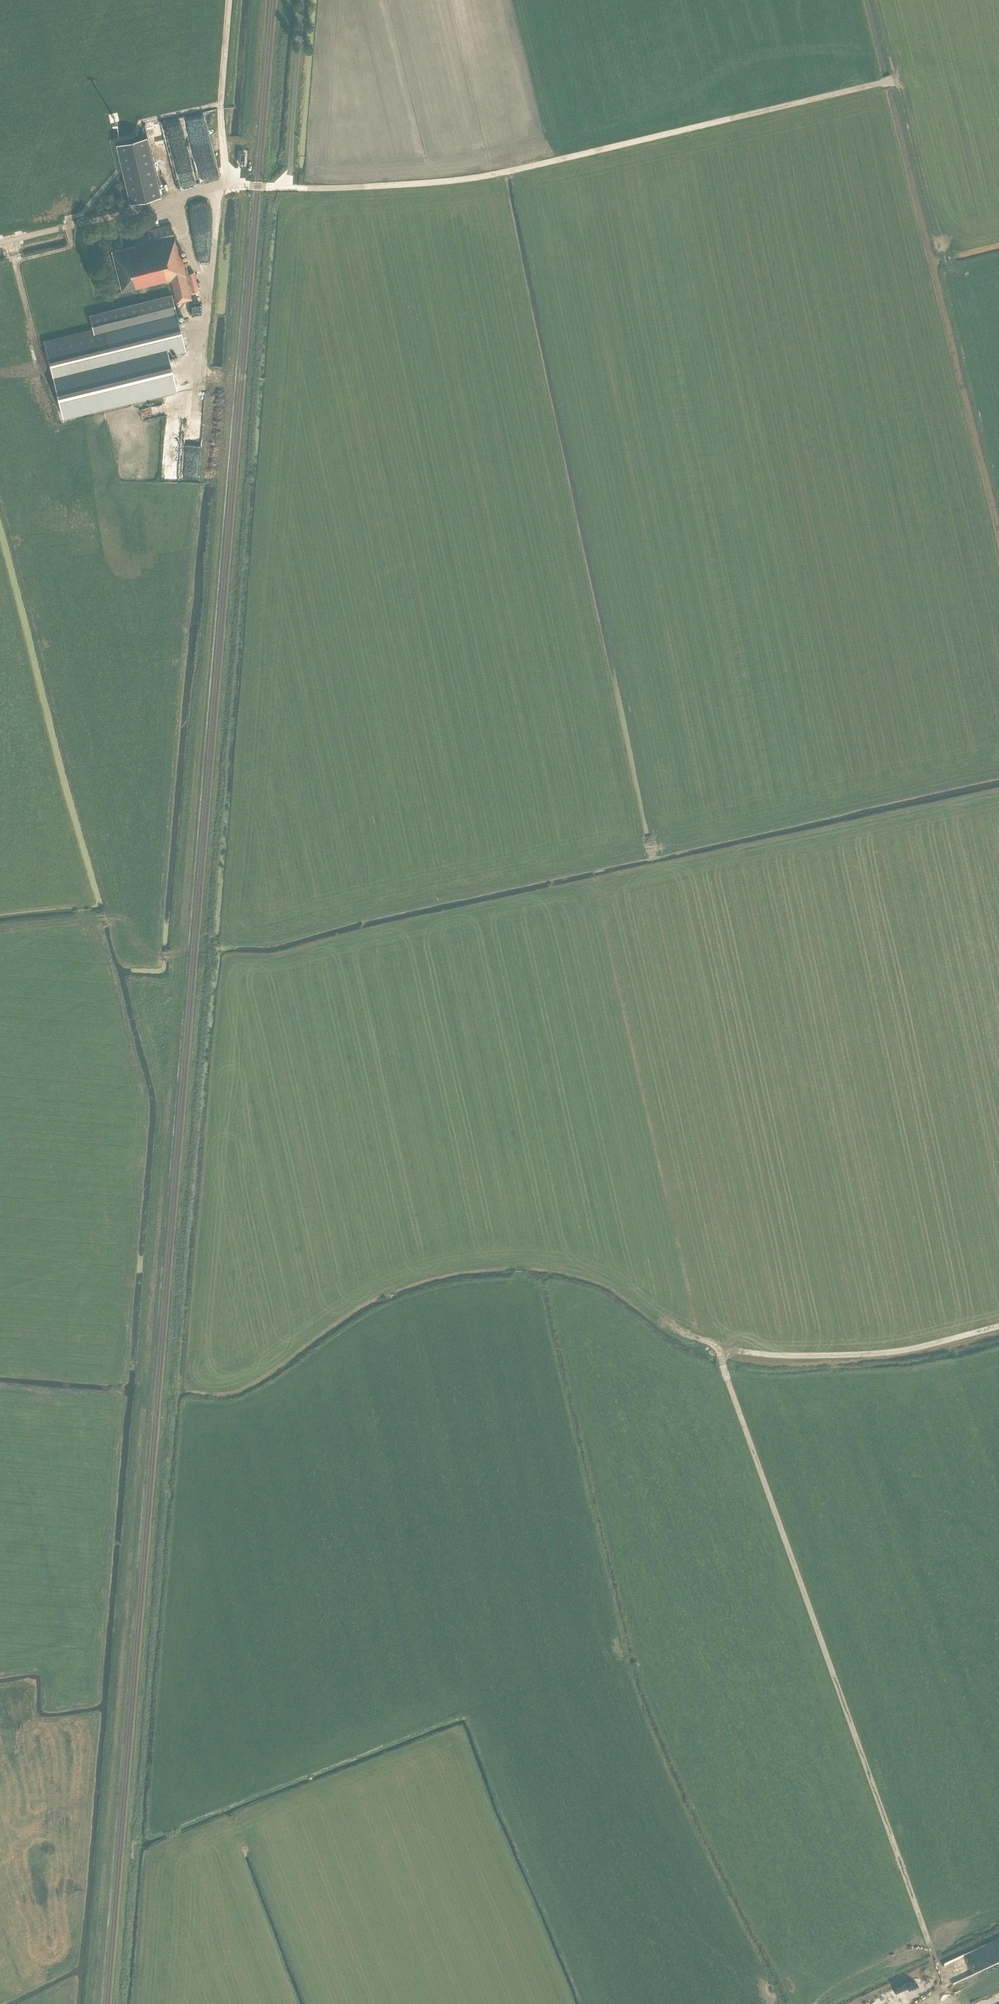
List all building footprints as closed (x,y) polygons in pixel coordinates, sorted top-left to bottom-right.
[(880,79),(883,89),(895,85),(892,75),(880,79)] [(145,137),(116,145),(131,204),(160,197),(145,137)] [(161,170),(162,179),(163,179),(164,189),(170,188),(169,169),(161,170)] [(192,212),(194,248),(211,247),(209,211),(192,212)] [(147,234),(138,237),(133,238),(135,245),(119,249),(119,248),(113,250),(114,251),(112,251),(122,291),(171,280),(176,303),(192,299),(188,286),(197,284),(194,271),(188,273),(186,265),(184,265),(179,246),(176,247),(174,235),(171,224),(146,230),(147,234)] [(185,350),(175,309),(172,295),(90,316),(93,329),(45,341),(63,417),(177,388),(168,355),(185,350)]
